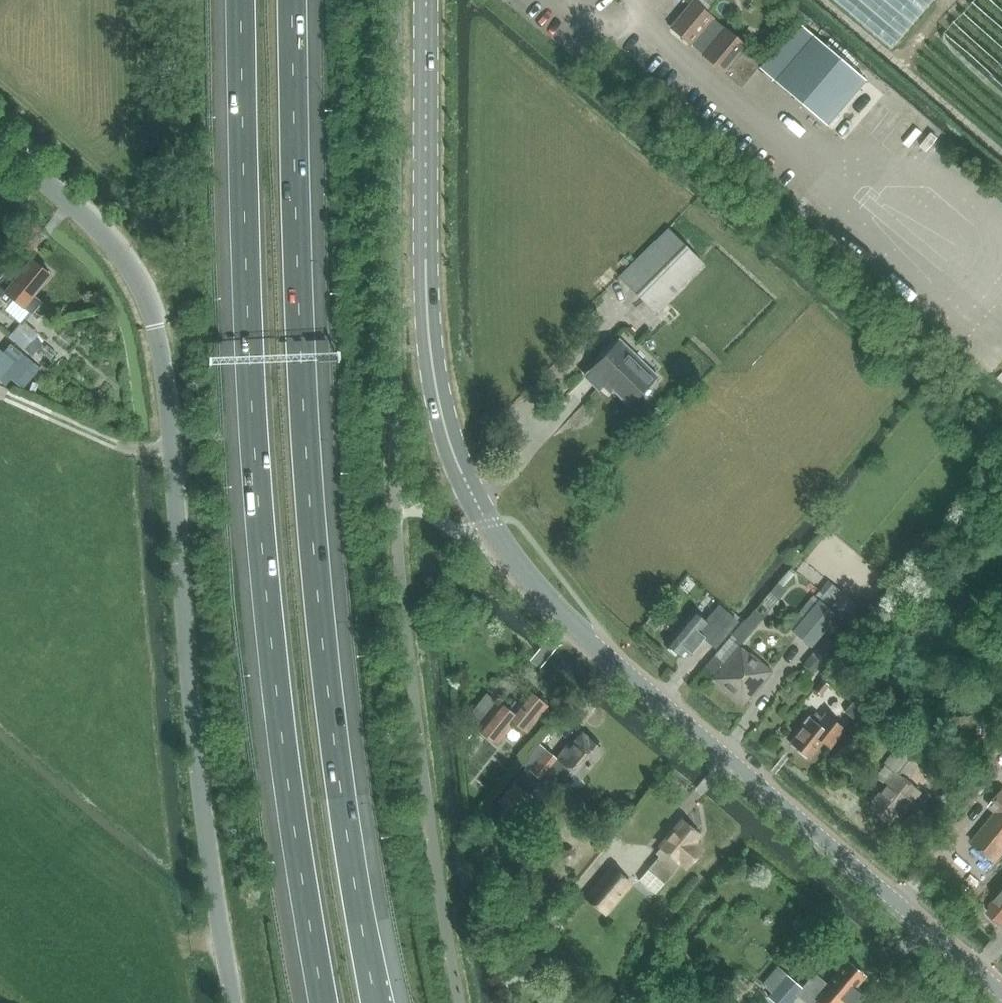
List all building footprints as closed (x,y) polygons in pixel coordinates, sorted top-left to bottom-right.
[(693,1),(671,27),(699,51),(700,50),(710,38),(702,31),(713,18),(693,1)] [(710,38),(700,50),(723,71),(743,87),(758,68),(764,61),(744,45),(733,35),(713,18),(702,31),(710,38)] [(764,61),(758,68),(826,125),(865,79),(798,23),(764,61)] [(668,228),(620,277),(655,312),(703,263),(668,228)] [(0,277),(0,300),(5,304),(10,298),(31,314),(41,302),(33,295),(49,274),(31,259),(13,281),(3,273),(0,277)] [(628,402),(651,379),(629,357),(633,353),(620,341),(585,376),(598,388),(606,381),(628,402)] [(2,378),(15,363),(23,353),(10,342),(2,352),(0,350),(0,380),(2,378)] [(985,343),(980,352),(995,361),(1000,352),(985,343)] [(821,585),(845,606),(858,591),(834,570),(821,585)] [(819,600),(793,631),(811,647),(837,616),(838,615),(820,599),(819,600)] [(693,611),(666,643),(680,656),(684,651),(686,649),(691,653),(704,638),(716,648),(737,621),(718,605),(705,621),(693,611)] [(772,671),(750,653),(749,654),(740,647),(763,617),(749,607),(728,636),(730,638),(706,667),(716,675),(712,678),(744,705),(772,671)] [(823,695),(831,684),(823,678),(815,688),(823,695)] [(496,701),(475,729),(478,732),(497,746),(513,724),(526,733),(547,706),(530,691),(518,704),(515,701),(508,709),(496,701)] [(822,717),(816,712),(811,718),(809,717),(797,731),(798,733),(791,742),(810,758),(823,742),(830,748),(845,729),(825,713),(822,717)] [(579,780),(602,753),(583,737),(576,745),(572,742),(557,760),(548,752),(534,768),(537,771),(534,774),(529,770),(500,803),(510,812),(526,793),(528,796),(544,778),(559,791),(566,782),(563,780),(570,772),(579,780)] [(911,771),(917,764),(899,749),(878,776),(888,784),(874,802),(877,804),(873,809),(886,820),(890,814),(895,819),(917,792),(902,780),(910,770),(911,771)] [(972,842),(997,862),(1001,855),(1001,792),(990,807),(996,812),(972,842)] [(686,868),(702,848),(695,841),(700,835),(683,821),(661,847),(666,851),(639,882),(653,893),(680,863),(686,868)] [(606,917),(633,884),(609,865),(583,899),(606,917)] [(990,905),(994,909),(990,913),(992,914),(991,917),(998,922),(1001,922),(1001,923),(1001,891),(990,905)] [(769,997),(776,1002),(792,1002),(799,995),(804,989),(819,1002),(843,1002),(845,1001),(846,1002),(852,1002),(860,994),(855,990),(863,980),(858,976),(862,972),(860,970),(859,969),(857,964),(851,963),(851,962),(850,962),(849,961),(829,984),(816,972),(803,987),(789,974),(769,997)]
